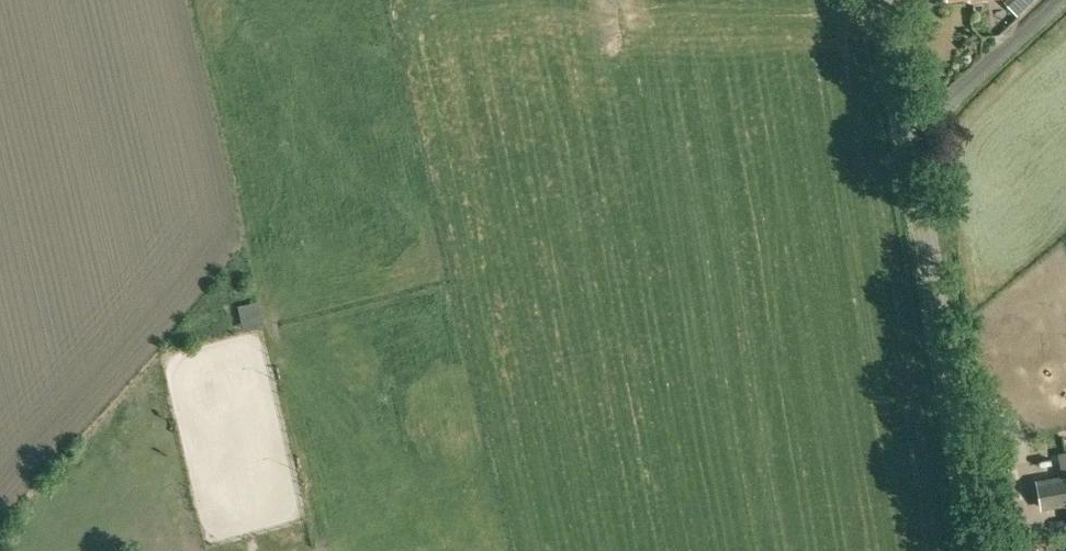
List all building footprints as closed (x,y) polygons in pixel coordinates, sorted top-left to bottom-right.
[(1058,458),(1061,477),(1035,482),(1040,510),(1064,506),(1065,506),(1065,455),(1058,458)]
